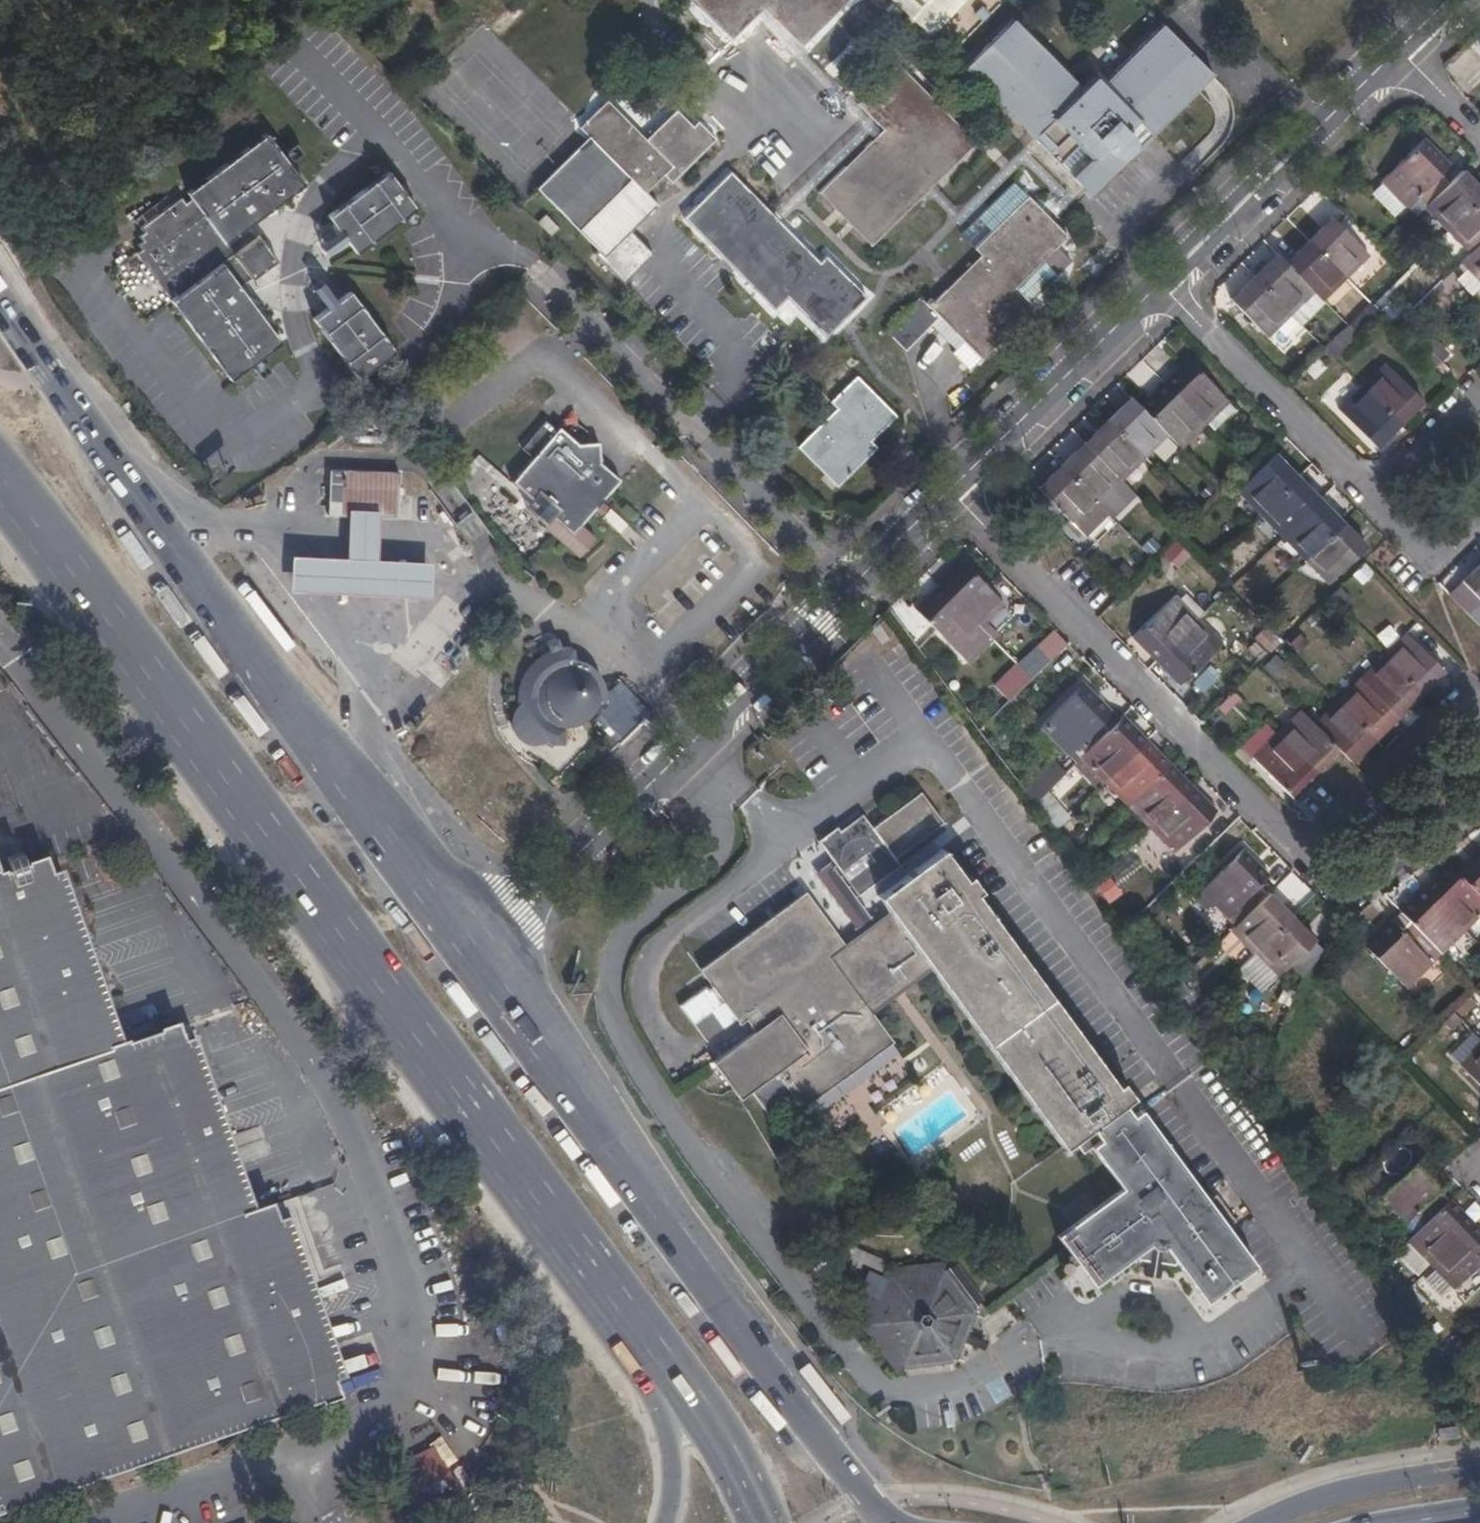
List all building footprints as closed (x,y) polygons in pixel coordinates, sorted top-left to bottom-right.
[(732,39),(762,9),(800,46),(846,0),(693,0),(732,39)] [(946,0),(889,0),(918,30),(946,0)] [(918,30),(928,40),(969,0),(946,0),(918,30)] [(1067,136),(1091,160),(1073,178),(1090,196),(1213,74),(1162,24),(1104,81),(1095,71),(1079,86),(1013,19),(963,67),(1022,127),(1029,121),(1054,148),(1056,146),(1067,136)] [(869,247),(974,144),(897,65),(856,104),(882,129),(817,192),(869,247)] [(579,127),(588,136),(535,188),(598,250),(593,254),(623,284),(654,254),(629,230),(654,205),(643,194),(663,174),(671,183),(715,139),(698,122),(693,127),(676,110),(645,141),(606,102),(579,127)] [(1080,171),(1091,160),(1067,136),(1056,146),(1080,171)] [(252,226),(306,186),(269,137),(189,194),(193,200),(188,204),(184,199),(141,231),(143,235),(138,239),(141,242),(137,245),(141,251),(136,254),(166,295),(172,290),(176,297),(171,300),(229,383),(281,343),(242,290),(278,262),(252,226)] [(1408,206),(1416,197),(1441,174),(1449,168),(1423,142),(1383,181),(1408,206)] [(298,145),(289,152),(296,162),(307,155),(298,145)] [(418,209),(390,171),(330,215),(358,253),(418,209)] [(729,173),(682,219),(772,310),(785,297),(824,338),(865,298),(824,257),(818,264),(729,173)] [(1416,197),(1427,209),(1451,184),(1441,174),(1416,197)] [(1450,232),(1479,202),(1479,193),(1462,174),(1451,184),(1427,209),(1450,232)] [(939,318),(980,359),(1032,307),(1013,288),(1065,237),(1026,197),(973,248),(980,256),(927,306),(919,298),(885,331),(906,351),(939,318)] [(1472,254),(1479,247),(1479,202),(1450,232),(1472,254)] [(1309,243),(1344,279),(1369,255),(1334,220),(1309,243)] [(317,242),(324,257),(347,245),(339,231),(317,242)] [(1286,266),(1313,292),(1321,301),(1344,279),(1309,243),(1286,266)] [(1463,263),(1467,268),(1479,280),(1479,247),(1472,254),(1463,263)] [(1279,258),(1256,280),(1290,314),(1313,292),(1286,266),(1279,258)] [(1467,268),(1456,280),(1471,296),(1479,287),(1479,280),(1467,268)] [(320,304),(331,297),(318,276),(307,283),(320,304)] [(1290,314),(1256,280),(1232,302),(1267,337),(1290,314)] [(395,351),(350,294),(314,320),(358,380),(395,351)] [(1323,349),(1327,353),(1334,360),(1358,338),(1347,327),(1323,349)] [(1167,385),(1205,424),(1207,422),(1227,401),(1228,401),(1190,362),(1167,385)] [(271,373),(264,364),(253,372),(261,382),(271,373)] [(1363,389),(1398,424),(1422,402),(1386,366),(1363,389)] [(854,377),(829,402),(836,410),(796,447),(836,487),(875,448),(868,442),(895,418),(854,377)] [(1142,409),(1166,434),(1180,448),(1205,424),(1167,385),(1142,409)] [(1375,447),(1398,424),(1363,389),(1339,412),(1375,447)] [(1109,422),(1144,457),(1166,434),(1142,409),(1133,399),(1109,422)] [(1235,410),(1227,401),(1207,422),(1214,430),(1235,410)] [(558,427),(555,431),(544,421),(520,450),(531,459),(510,483),(530,501),(524,509),(580,556),(596,537),(581,522),(618,480),(599,462),(598,442),(578,444),(558,427)] [(1087,444),(1121,480),(1144,457),(1109,422),(1087,444)] [(1098,503),(1121,480),(1087,444),(1063,468),(1098,503)] [(1239,490),(1262,513),(1297,479),(1274,456),(1239,490)] [(1085,537),(1108,514),(1098,503),(1063,468),(1040,491),(1067,519),(1082,534),(1085,537)] [(329,516),(349,517),(378,518),(395,518),(396,473),(328,471),(329,516)] [(1262,513),(1284,536),(1320,501),(1297,479),(1262,513)] [(1307,559),(1343,524),(1320,501),(1284,536),(1307,559)] [(378,518),(349,517),(348,537),(348,551),(335,551),(291,549),(290,587),(350,590),(427,593),(429,559),(376,557),(377,537),(378,518)] [(1077,538),(1082,534),(1067,519),(1063,524),(1077,538)] [(1366,548),(1343,524),(1307,559),(1331,583),(1366,548)] [(1175,539),(1161,553),(1176,568),(1190,554),(1175,539)] [(942,589),(993,641),(999,635),(985,622),(1004,604),(966,565),(942,589)] [(1452,596),(1471,615),(1479,606),(1479,566),(1462,584),(1463,585),(1452,596)] [(969,664),(993,641),(942,589),(917,612),(969,664)] [(1134,637),(1158,661),(1197,622),(1173,598),(1134,637)] [(1197,622),(1158,661),(1181,685),(1221,646),(1197,622)] [(1270,652),(1279,642),(1262,627),(1254,636),(1270,652)] [(990,682),(1005,699),(1068,645),(1053,628),(990,682)] [(1386,658),(1420,694),(1443,672),(1409,636),(1386,658)] [(1261,665),(1271,677),(1285,665),(1275,653),(1261,665)] [(1398,715),(1420,694),(1386,658),(1364,680),(1398,715)] [(534,705),(536,712),(532,714),(540,725),(544,722),(552,727),(561,729),(573,727),(585,721),(593,711),(595,697),(591,685),(582,675),(572,670),(559,668),(547,672),(538,681),(533,693),(534,705)] [(1364,680),(1340,703),(1375,738),(1398,715),(1364,680)] [(1070,751),(1073,748),(1101,721),(1110,712),(1084,686),(1044,725),(1070,751)] [(1227,715),(1241,697),(1231,689),(1217,707),(1227,715)] [(1316,727),(1341,752),(1350,762),(1375,738),(1340,703),(1316,727)] [(1279,736),(1318,776),(1341,752),(1316,727),(1303,713),(1279,736)] [(1110,731),(1083,759),(1107,783),(1147,743),(1123,719),(1110,731)] [(1073,748),(1083,759),(1110,731),(1101,721),(1073,748)] [(1293,799),(1318,776),(1279,736),(1254,760),(1293,799)] [(1147,743),(1107,783),(1130,806),(1169,766),(1147,743)] [(1169,766),(1130,806),(1153,829),(1193,790),(1169,766)] [(877,801),(886,813),(916,791),(907,779),(877,801)] [(1193,790),(1153,829),(1175,851),(1215,812),(1193,790)] [(921,792),(873,828),(896,858),(943,823),(921,792)] [(900,866),(873,828),(864,815),(845,829),(853,839),(849,843),(838,828),(819,841),(859,896),(900,866)] [(1063,1147),(1071,1142),(1082,1133),(1123,1104),(1132,1097),(1122,1082),(1117,1086),(975,894),(980,891),(970,877),(965,880),(942,849),(879,896),(891,912),(934,971),(1063,1147)] [(1239,926),(1269,896),(1259,886),(1267,878),(1242,852),(1199,894),(1211,906),(1215,903),(1239,926)] [(1458,876),(1479,898),(1479,854),(1458,876)] [(333,1383),(330,1384),(274,1223),(279,1222),(273,1205),(255,1212),(241,1217),(179,1046),(184,1043),(178,1029),(129,1046),(127,1043),(123,1044),(107,1050),(48,878),(52,876),(46,860),(28,866),(28,870),(6,877),(5,874),(0,876),(0,1516),(321,1402),(324,1406),(339,1400),(333,1383)] [(874,1016),(934,971),(891,912),(876,923),(831,864),(816,875),(861,934),(845,946),(831,959),(874,1016)] [(1479,914),(1479,898),(1458,876),(1449,867),(1425,891),(1463,931),(1479,914)] [(63,872),(52,876),(48,878),(107,1050),(123,1044),(63,872)] [(1425,891),(1402,915),(1412,924),(1440,954),(1463,931),(1425,891)] [(893,1043),(874,1016),(831,959),(845,946),(806,893),(701,971),(711,985),(736,1019),(740,1025),(747,1019),(756,1031),(713,1062),(741,1099),(776,1073),(802,1109),(893,1043)] [(1239,926),(1234,931),(1257,954),(1292,920),(1269,896),(1239,926)] [(1291,963),(1301,973),(1304,966),(1317,955),(1322,951),(1292,920),(1257,954),(1278,977),(1291,963)] [(1406,988),(1431,963),(1402,933),(1393,923),(1367,948),(1406,988)] [(1431,963),(1440,954),(1412,924),(1402,933),(1431,963)] [(1257,954),(1239,972),(1261,993),(1278,977),(1257,954)] [(1304,966),(1301,973),(1302,975),(1317,955),(1304,966)] [(1444,976),(1431,963),(1406,988),(1419,1001),(1444,976)] [(736,1019),(711,985),(682,1006),(708,1041),(736,1019)] [(1476,1003),(1470,996),(1455,1010),(1462,1017),(1476,1003)] [(1453,1012),(1443,1023),(1452,1031),(1462,1021),(1453,1012)] [(1462,1067),(1479,1048),(1479,1039),(1472,1031),(1449,1054),(1462,1067)] [(241,1217),(255,1212),(196,1040),(184,1043),(179,1046),(241,1217)] [(1462,1067),(1460,1067),(1479,1087),(1479,1048),(1462,1067)] [(1123,1104),(1082,1133),(1120,1187),(1056,1235),(1093,1286),(1132,1256),(1134,1259),(1146,1261),(1144,1276),(1160,1278),(1162,1263),(1173,1266),(1176,1263),(1206,1303),(1255,1266),(1227,1227),(1235,1221),(1215,1195),(1207,1200),(1141,1110),(1132,1116),(1123,1104)] [(1409,1224),(1441,1195),(1449,1186),(1423,1158),(1384,1197),(1409,1224)] [(1409,1224),(1419,1234),(1450,1204),(1441,1195),(1409,1224)] [(1410,1243),(1434,1267),(1474,1229),(1450,1204),(1419,1234),(1410,1243)] [(330,1384),(333,1383),(345,1379),(288,1218),(279,1222),(274,1223),(330,1384)] [(1434,1267),(1438,1271),(1454,1287),(1457,1291),(1479,1268),(1479,1235),(1474,1229),(1434,1267)] [(946,1260),(884,1268),(874,1294),(870,1293),(857,1321),(897,1376),(901,1367),(903,1366),(952,1360),(956,1360),(964,1342),(976,1347),(980,1337),(969,1332),(973,1314),(976,1308),(944,1266),(946,1260)] [(1454,1287),(1438,1271),(1428,1281),(1444,1297),(1454,1287)] [(435,1463),(447,1456),(432,1431),(420,1439),(435,1463)]
